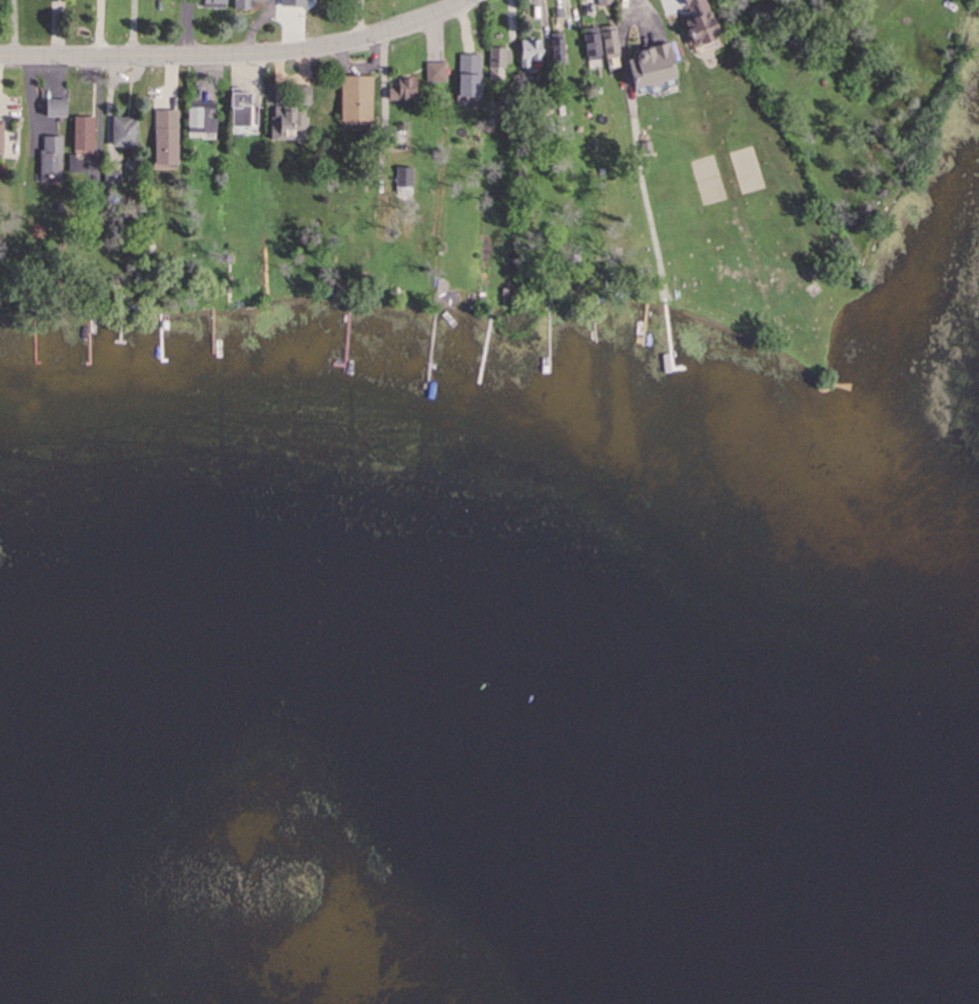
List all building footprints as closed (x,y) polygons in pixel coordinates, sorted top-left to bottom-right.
[(227,0),(205,0),(205,9),(227,9),(227,0)] [(235,11),(253,12),(253,2),(265,2),(265,0),(236,0),(235,11)] [(705,0),(686,0),(690,9),(706,2),(705,0)] [(698,28),(689,33),(698,49),(721,36),(708,14),(694,22),(698,28)] [(587,32),(587,57),(600,57),(600,32),(587,32)] [(620,60),(618,33),(606,34),(608,61),(620,60)] [(564,35),(552,35),(552,67),(564,67),(564,35)] [(543,73),(543,41),(522,41),(522,73),(543,73)] [(670,46),(630,54),(638,92),(678,84),(670,46)] [(490,49),(490,82),(507,82),(507,49),(490,49)] [(460,57),(460,100),(482,100),(482,57),(460,57)] [(427,85),(446,85),(446,65),(427,65),(427,85)] [(373,78),(342,78),(342,125),(373,125),(373,78)] [(417,103),(417,80),(389,80),(389,103),(417,103)] [(274,141),(308,141),(308,108),(312,108),(311,88),(273,89),(274,141)] [(258,105),(252,105),(252,94),(232,94),(232,136),(258,136),(258,105)] [(47,120),(67,120),(67,102),(47,102),(47,120)] [(217,104),(188,104),(188,135),(217,135),(217,104)] [(179,112),(155,112),(155,170),(179,170),(179,112)] [(74,154),(94,154),(94,120),(74,120),(74,154)] [(139,120),(113,120),(113,150),(138,150),(139,120)] [(62,139),(41,139),(42,182),(62,181),(62,139)] [(90,176),(90,157),(70,157),(70,176),(90,176)] [(413,195),(413,171),(397,171),(397,195),(413,195)]
